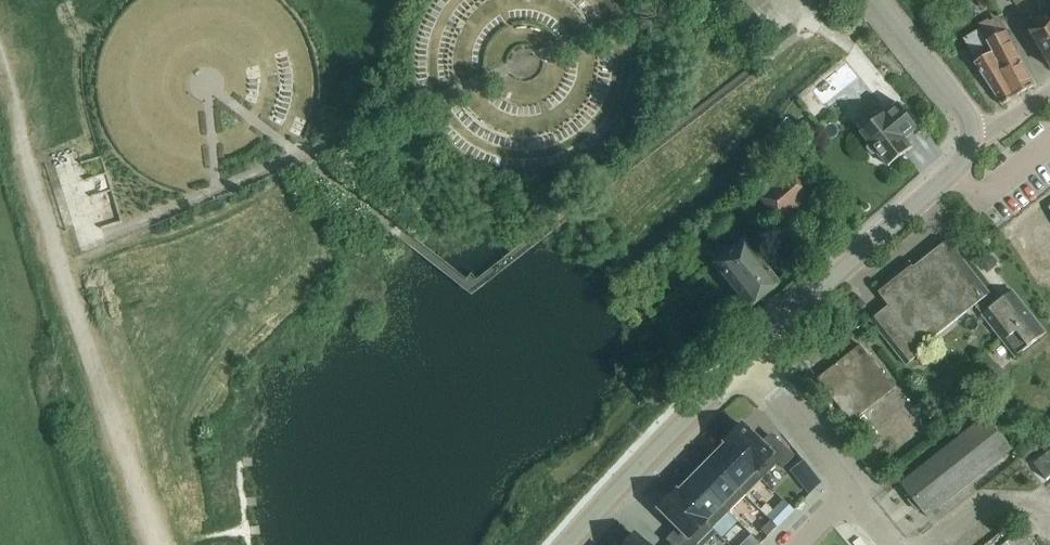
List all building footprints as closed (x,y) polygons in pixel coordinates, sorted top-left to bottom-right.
[(993,0),(978,0),(984,10),(995,3),(993,0)] [(1027,23),(1049,63),(1049,10),(1027,23)] [(1005,33),(987,42),(994,54),(1015,97),(1033,86),(1005,33)] [(970,46),(980,61),(977,63),(1003,104),(1015,97),(994,54),(987,42),(985,38),(970,46)] [(913,146),(905,137),(919,127),(900,103),(886,114),(885,113),(862,132),(871,143),(868,146),(868,149),(872,154),(875,154),(878,152),(889,165),(913,146)] [(754,192),(758,196),(780,222),(813,194),(791,168),(792,167),(788,163),(754,192)] [(742,239),(712,264),(747,308),(778,283),(742,239)] [(922,347),(975,305),(982,314),(981,315),(1015,357),(1045,332),(1012,290),(994,304),(987,295),(989,293),(947,240),(913,267),(908,262),(875,289),(888,306),(871,320),(906,366),(925,351),(922,347)] [(980,262),(987,271),(997,263),(990,254),(980,262)] [(818,379),(851,422),(894,388),(860,345),(818,379)] [(857,421),(871,439),(878,434),(864,415),(857,421)] [(984,415),(899,484),(926,518),(1011,449),(984,415)] [(782,467),(783,466),(793,456),(773,436),(763,446),(740,424),(723,441),(761,478),(777,462),(782,467)] [(744,495),(761,478),(723,441),(723,442),(725,443),(709,459),(744,495)] [(1033,462),(1046,480),(1049,477),(1049,449),(1033,462)] [(692,476),(728,511),(744,495),(709,459),(692,476)] [(815,482),(798,460),(788,468),(805,490),(815,482)] [(711,528),(728,511),(692,476),(676,492),(675,490),(674,491),(711,528)] [(711,528),(674,491),(657,508),(681,532),(670,544),(671,544),(696,544),(695,544),(711,528)] [(633,534),(623,544),(646,544),(633,534)]
